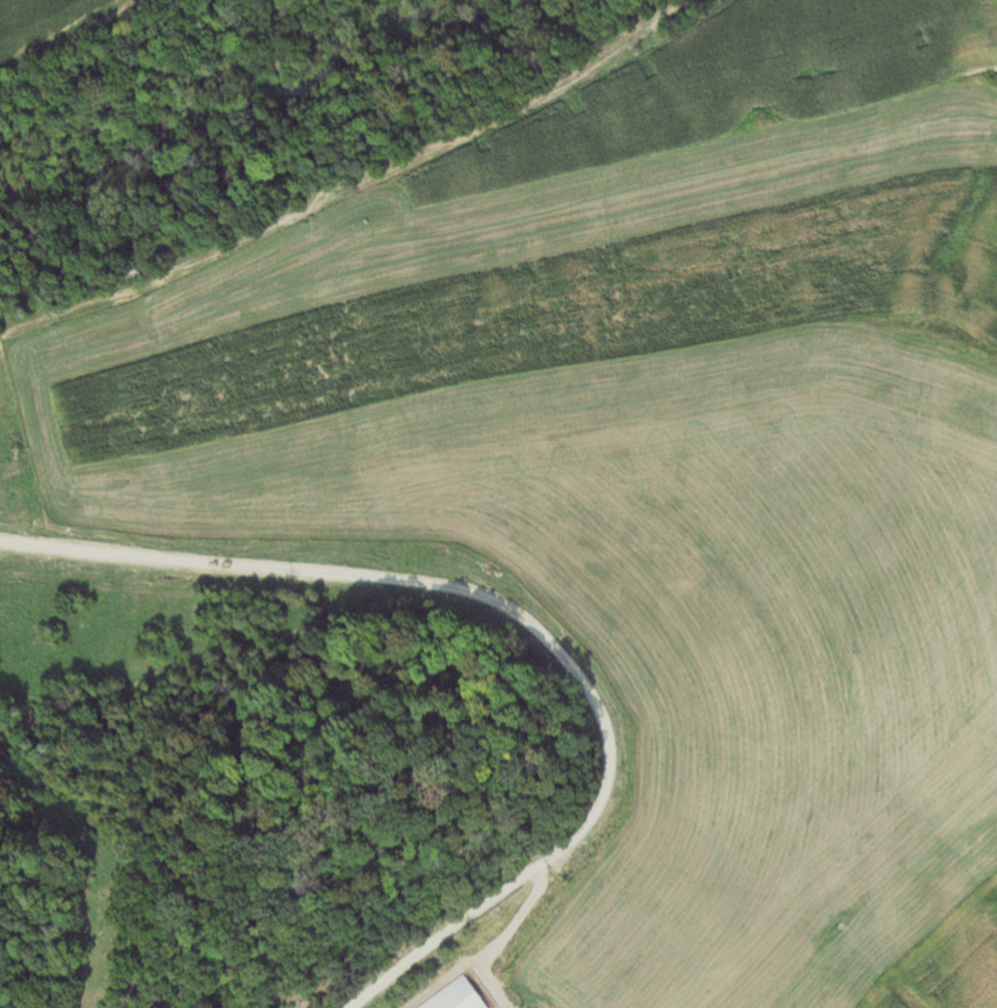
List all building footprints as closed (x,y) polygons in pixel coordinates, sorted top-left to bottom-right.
[(469,974),(419,1007),(492,1007),(469,974)]
